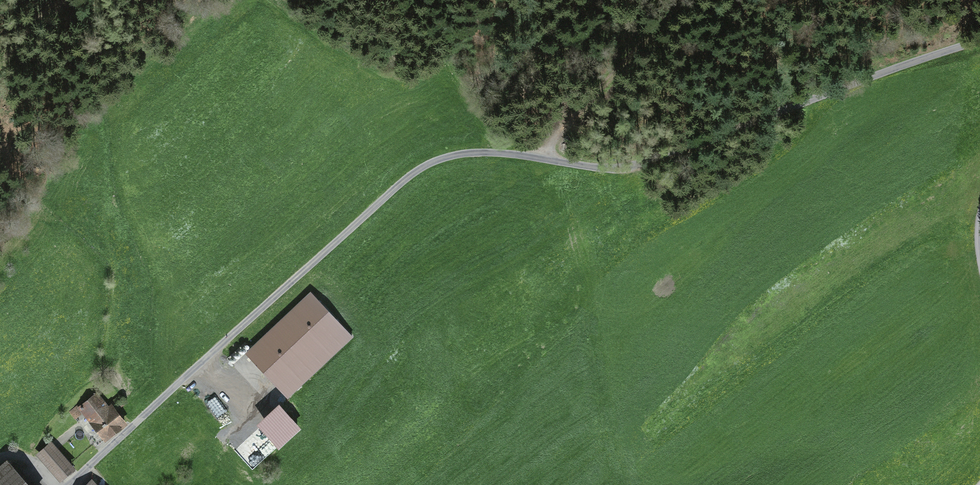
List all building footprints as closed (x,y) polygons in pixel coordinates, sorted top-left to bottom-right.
[(311,296),(249,352),(285,392),(347,336),(311,296)] [(106,439),(126,423),(100,390),(79,407),(106,439)] [(266,450),(285,429),(275,420),(255,440),(266,450)] [(73,468),(50,443),(38,454),(60,479),(73,468)] [(7,464),(0,469),(0,484),(25,484),(7,464)]
